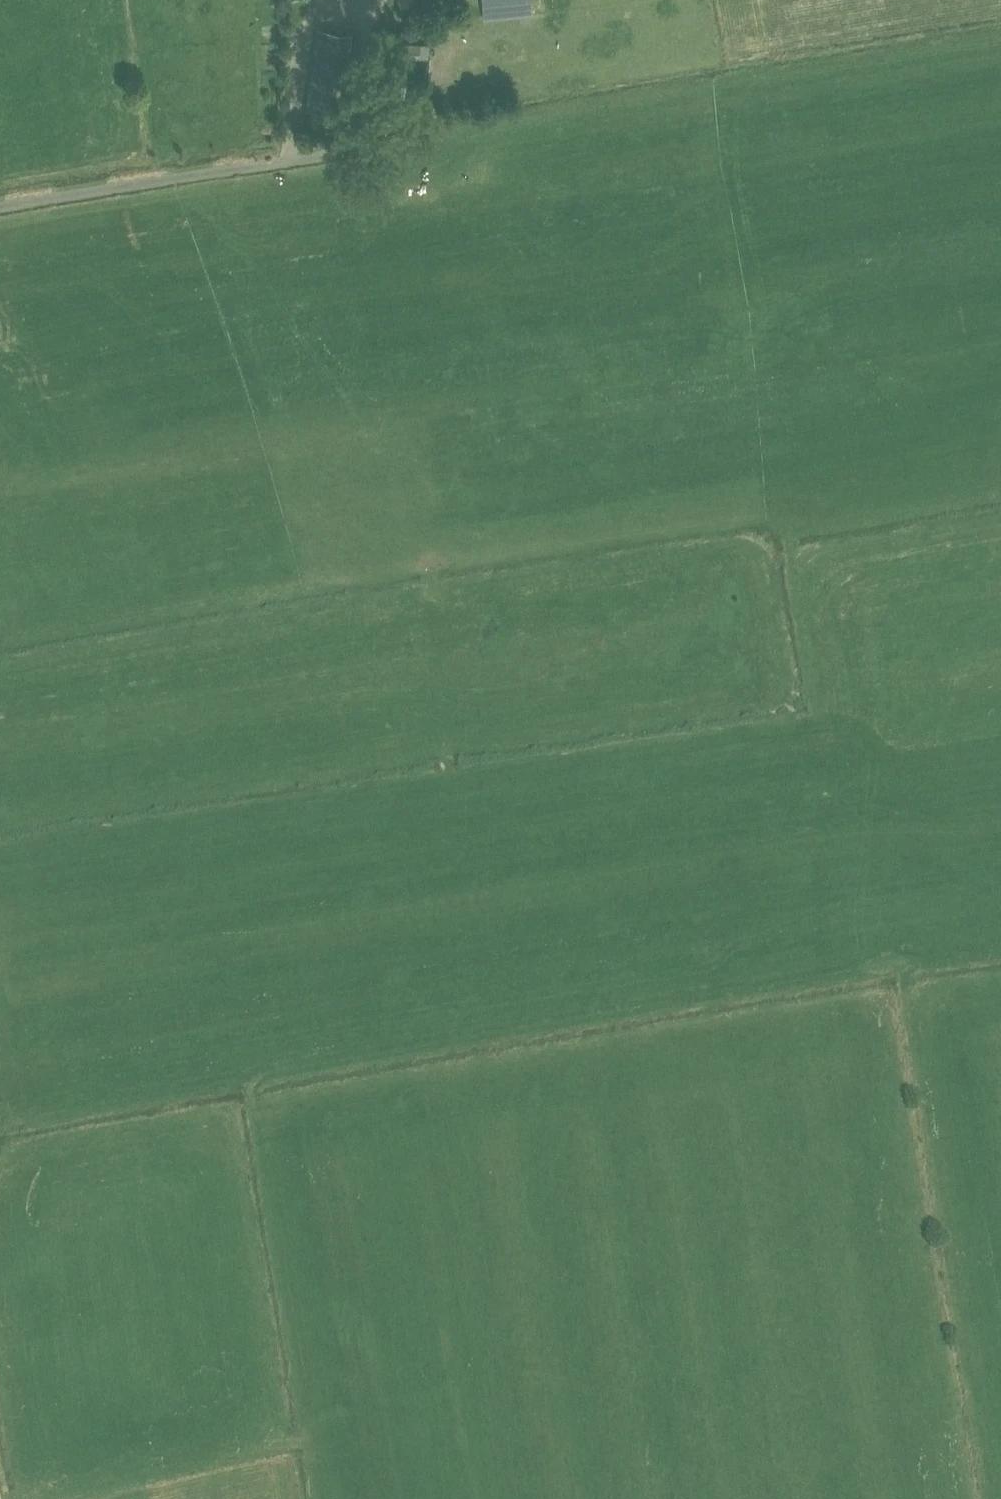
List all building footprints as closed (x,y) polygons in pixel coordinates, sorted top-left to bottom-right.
[(403,13),(423,15),(433,0),(398,0),(403,13)] [(532,14),(531,0),(483,0),(484,19),(532,14)] [(344,113),(355,34),(334,31),(331,31),(316,29),(305,108),(321,111),(323,111),(344,113)] [(403,56),(419,56),(419,43),(404,42),(403,56)]
